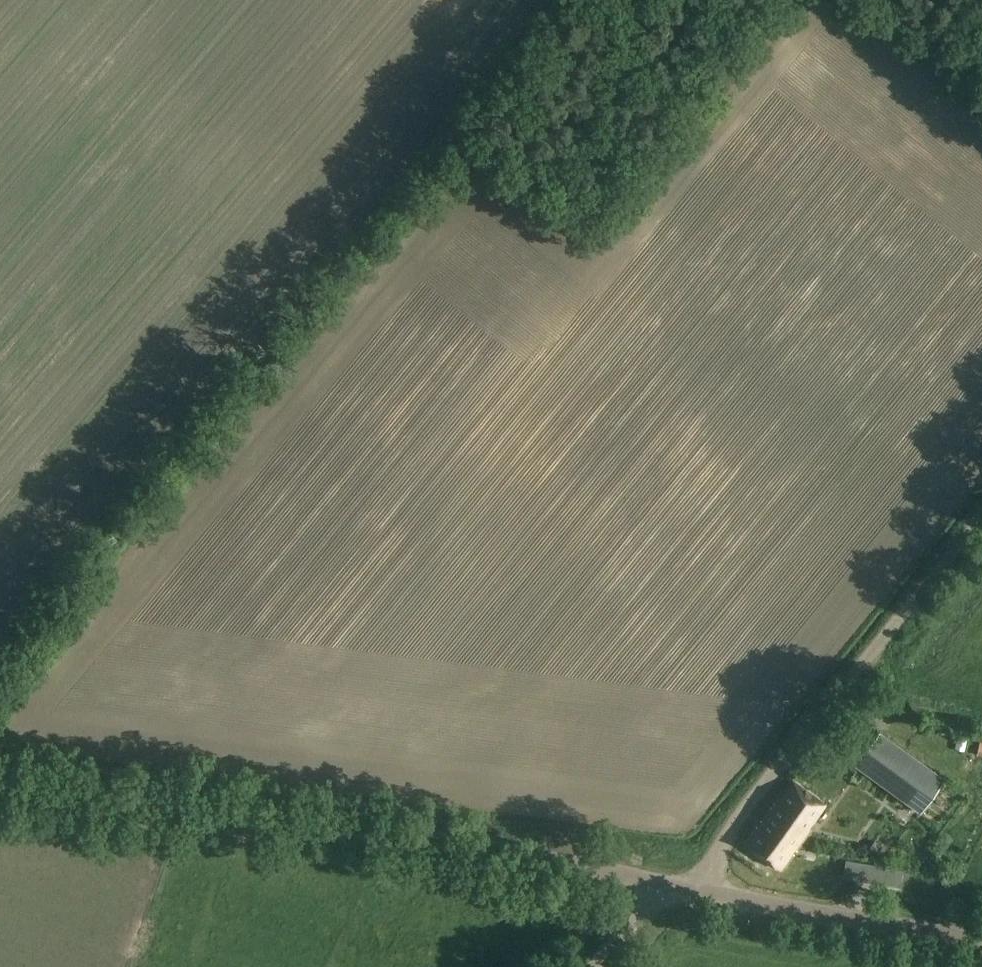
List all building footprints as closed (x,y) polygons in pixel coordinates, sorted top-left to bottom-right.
[(944,776),(880,730),(856,764),(920,810),(944,776)] [(808,826),(825,803),(795,781),(781,800),(777,797),(745,841),(783,869),(812,829),(808,826)] [(885,865),(882,881),(902,884),(904,868),(885,865)]
